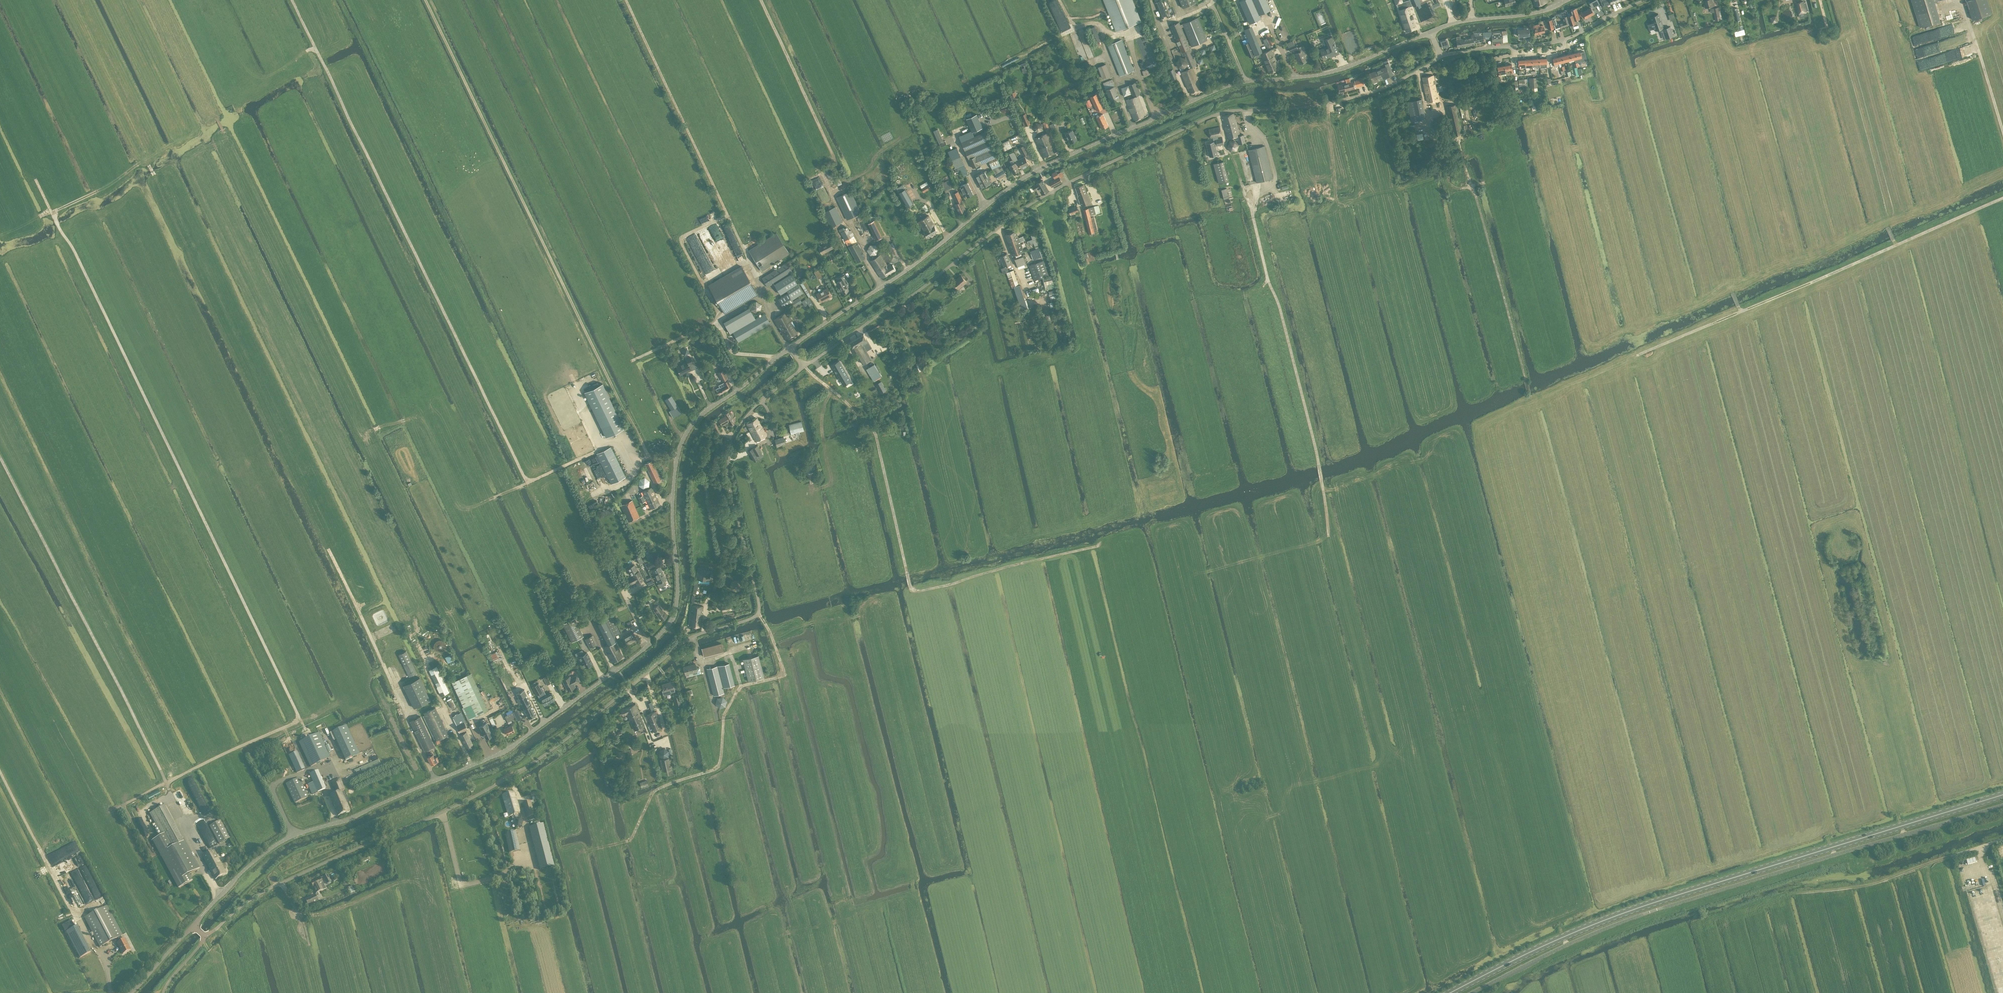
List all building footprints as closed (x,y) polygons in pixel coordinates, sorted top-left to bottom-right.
[(1133,0),(1104,0),(1116,31),(1141,21),(1133,0)] [(1271,9),(1267,0),(1242,0),(1240,1),(1250,23),(1261,18),(1260,14),(1271,9)] [(1398,9),(1406,31),(1416,27),(1413,18),(1414,18),(1414,17),(1413,18),(1412,15),(1413,15),(1412,14),(1409,6),(1413,5),(1413,6),(1416,5),(1417,8),(1421,7),(1419,3),(1421,3),(1420,0),(1409,0),(1403,2),(1400,3),(1401,9),(1399,9),(1398,9)] [(1703,0),(1705,8),(1706,7),(1706,8),(1707,8),(1709,7),(1715,5),(1714,2),(1715,2),(1714,0),(1703,0)] [(1920,27),(1941,20),(1935,1),(1939,0),(1912,0),(1920,27)] [(1972,19),(1991,13),(1987,0),(1966,0),(1972,19)] [(1803,1),(1796,3),(1799,13),(1806,11),(1808,11),(1808,10),(1806,2),(1805,2),(1803,2),(1803,1)] [(1585,18),(1594,13),(1590,7),(1582,12),(1581,11),(1578,13),(1580,16),(1581,16),(1583,19),(1585,17),(1585,18)] [(1720,7),(1713,8),(1716,20),(1722,19),(1720,7)] [(1570,27),(1573,26),(1573,24),(1576,23),(1574,17),(1579,16),(1576,8),(1570,10),(1571,14),(1566,15),(1567,17),(1569,24),(1570,25),(1570,27)] [(1560,27),(1569,24),(1567,17),(1566,15),(1565,11),(1561,13),(1563,21),(1559,23),(1560,27)] [(1651,22),(1647,24),(1649,29),(1653,28),(1654,30),(1660,28),(1661,31),(1662,30),(1665,38),(1673,36),(1670,26),(1664,28),(1661,18),(1659,18),(1658,13),(1649,16),(1651,22)] [(1180,25),(1179,22),(1170,26),(1178,45),(1183,57),(1184,56),(1186,57),(1191,68),(1181,72),(1190,93),(1201,88),(1193,68),(1194,68),(1193,67),(1197,65),(1181,27),(1183,26),(1192,46),(1207,40),(1197,17),(1182,23),(1182,24),(1180,25)] [(1543,25),(1540,25),(1539,24),(1533,25),(1535,34),(1545,31),(1543,25)] [(1095,26),(1089,29),(1094,43),(1101,41),(1095,26)] [(1255,55),(1260,53),(1249,27),(1244,29),(1255,55)] [(1529,27),(1526,27),(1517,28),(1518,36),(1526,35),(1526,37),(1529,36),(1529,27)] [(1502,30),(1503,41),(1507,41),(1507,37),(1515,36),(1515,29),(1502,30)] [(1491,31),(1491,33),(1492,38),(1492,43),(1503,41),(1502,30),(1491,31)] [(1492,38),(1491,33),(1491,31),(1489,31),(1480,32),(1480,35),(1475,36),(1474,34),(1471,34),(1472,37),(1473,39),(1473,42),(1484,40),(1483,37),(1485,36),(1485,39),(1492,38)] [(1270,45),(1274,42),(1269,32),(1265,34),(1270,45)] [(1465,42),(1465,38),(1460,39),(1460,36),(1457,36),(1457,39),(1456,39),(1457,47),(1466,45),(1465,42)] [(1329,43),(1330,47),(1321,51),(1324,58),(1331,55),(1332,56),(1339,53),(1332,37),(1327,38),(1329,43)] [(1465,42),(1466,45),(1474,44),(1473,42),(1473,39),(1472,37),(1465,38),(1465,42)] [(1119,75),(1134,69),(1122,40),(1107,46),(1119,75)] [(1249,42),(1244,44),(1250,57),(1255,55),(1249,42)] [(1301,46),(1297,48),(1296,48),(1297,52),(1294,54),(1296,57),(1297,57),(1299,64),(1307,61),(1307,60),(1307,59),(1308,58),(1307,57),(1306,56),(1305,57),(1301,46)] [(1264,63),(1275,59),(1271,49),(1260,53),(1264,63)] [(1580,52),(1580,51),(1573,53),(1574,59),(1575,63),(1586,60),(1584,51),(1580,52)] [(1561,62),(1559,56),(1552,58),(1554,66),(1559,65),(1558,63),(1561,62)] [(1275,59),(1264,63),(1268,73),(1279,68),(1275,59)] [(1527,64),(1526,59),(1518,59),(1518,68),(1526,67),(1525,64),(1527,64)] [(1504,65),(1505,70),(1510,69),(1511,72),(1513,72),(1511,63),(1504,65)] [(1103,78),(1110,75),(1105,64),(1098,67),(1103,78)] [(1504,65),(1497,66),(1499,74),(1506,73),(1505,70),(1504,65)] [(1385,77),(1389,76),(1386,66),(1369,73),(1373,82),(1377,81),(1376,79),(1385,75),(1385,77)] [(1177,77),(1173,68),(1167,71),(1171,80),(1177,77)] [(1437,91),(1443,90),(1442,85),(1435,86),(1433,75),(1422,77),(1427,102),(1439,99),(1437,91)] [(1119,108),(1122,106),(1120,103),(1121,102),(1112,79),(1103,83),(1112,106),(1117,104),(1119,108)] [(1339,92),(1355,88),(1353,81),(1337,85),(1339,92)] [(1134,97),(1126,99),(1134,120),(1145,115),(1138,95),(1141,94),(1136,82),(1129,85),(1134,97)] [(1124,96),(1131,94),(1129,85),(1121,88),(1124,96)] [(1097,111),(1103,109),(1099,99),(1103,97),(1100,90),(1095,92),(1096,94),(1090,96),(1097,111)] [(1411,121),(1425,118),(1421,98),(1407,101),(1411,121)] [(1453,135),(1462,133),(1456,104),(1446,106),(1453,135)] [(1030,124),(1025,113),(1021,115),(1025,126),(1030,124)] [(1239,143),(1246,141),(1244,134),(1240,135),(1234,113),(1222,116),(1228,138),(1235,136),(1235,139),(1238,140),(1239,143)] [(983,127),(977,114),(967,118),(972,131),(983,127)] [(1102,129),(1108,125),(1103,114),(1096,117),(1102,129)] [(1037,133),(1043,130),(1043,123),(1036,122),(1032,128),(1037,133)] [(1218,136),(1222,135),(1220,127),(1209,129),(1211,138),(1213,137),(1214,137),(1218,136)] [(939,142),(944,140),(938,128),(934,130),(939,142)] [(1070,143),(1077,139),(1072,130),(1065,133),(1070,143)] [(972,131),(960,137),(962,141),(961,142),(969,158),(973,168),(989,161),(997,157),(994,151),(985,131),(974,136),(972,131)] [(1043,157),(1057,151),(1048,132),(1035,138),(1043,157)] [(1214,141),(1206,143),(1210,156),(1218,155),(1215,146),(1217,145),(1216,139),(1218,138),(1218,136),(1214,137),(1213,137),(1214,141)] [(1218,138),(1216,139),(1217,145),(1218,145),(1224,144),(1222,137),(1218,138)] [(1005,151),(1012,147),(1009,140),(1002,143),(1005,151)] [(1257,182),(1273,178),(1265,145),(1248,150),(1257,182)] [(1028,154),(1023,146),(1020,148),(1024,156),(1028,154)] [(968,174),(956,148),(948,151),(955,168),(954,168),(955,171),(960,169),(963,176),(968,174)] [(1014,162),(1018,160),(1014,152),(1010,153),(1013,159),(1010,161),(1012,164),(1009,165),(1013,173),(1019,170),(1015,162),(1014,163),(1014,162)] [(1024,156),(1018,160),(1022,168),(1029,164),(1024,156)] [(994,167),(1000,164),(997,157),(989,161),(992,168),(994,167)] [(1228,180),(1223,161),(1214,164),(1219,182),(1228,180)] [(994,167),(992,168),(992,169),(995,174),(998,178),(1006,174),(1000,164),(994,167)] [(988,177),(989,177),(990,177),(986,170),(974,176),(977,182),(988,177)] [(988,177),(977,182),(980,188),(991,182),(989,177),(988,177)] [(1051,188),(1061,182),(1059,177),(1049,183),(1051,188)] [(1049,190),(1043,179),(1036,183),(1036,184),(1033,186),(1035,190),(1036,189),(1039,193),(1040,194),(1042,193),(1042,194),(1049,190)] [(924,192),(931,187),(927,180),(919,184),(924,192)] [(946,191),(951,189),(948,180),(943,183),(946,191)] [(967,196),(973,194),(967,182),(960,186),(963,194),(965,193),(967,196)] [(1084,184),(1075,187),(1078,194),(1077,194),(1081,205),(1091,201),(1087,191),(1086,191),(1084,184)] [(906,189),(899,192),(907,206),(913,202),(906,189)] [(847,219),(861,212),(851,190),(836,197),(847,219)] [(960,213),(966,210),(961,201),(962,200),(958,191),(953,193),(957,203),(955,204),(960,213)] [(1068,208),(1071,215),(1079,212),(1076,205),(1068,208)] [(1090,215),(1101,212),(1099,205),(1083,209),(1089,233),(1094,232),(1090,215)] [(831,227),(842,221),(835,206),(824,211),(831,227)] [(937,231),(929,215),(917,221),(919,224),(920,223),(927,236),(937,231)] [(874,221),(868,224),(876,240),(882,237),(882,236),(874,221)] [(858,262),(865,258),(863,253),(849,227),(841,232),(848,246),(849,246),(858,262)] [(1019,268),(1027,265),(1023,254),(1026,253),(1024,250),(1023,251),(1020,241),(1025,240),(1023,236),(1018,237),(1016,230),(1005,233),(1013,255),(1014,254),(1015,257),(1019,268)] [(748,250),(753,258),(761,271),(789,253),(775,233),(748,250)] [(1031,234),(1032,239),(1027,241),(1028,244),(1034,242),(1035,246),(1038,245),(1034,233),(1031,234)] [(822,253),(833,247),(830,241),(819,247),(822,253)] [(870,245),(867,250),(870,255),(876,255),(879,250),(876,245),(870,245)] [(1033,259),(1042,256),(1039,248),(1030,251),(1033,259)] [(1007,253),(1000,256),(1004,266),(1001,268),(1003,273),(1007,272),(1007,271),(1009,271),(1007,265),(1011,264),(1007,253)] [(881,278),(895,269),(892,265),(888,267),(880,254),(870,260),(881,278)] [(1043,260),(1030,265),(1035,280),(1043,278),(1046,290),(1055,287),(1052,275),(1048,276),(1043,260)] [(767,287),(792,271),(786,262),(762,278),(767,287)] [(745,272),(741,265),(708,285),(712,291),(724,313),(758,294),(745,272)] [(1019,301),(1025,299),(1020,284),(1019,284),(1013,269),(1009,271),(1007,271),(1007,272),(1012,287),(1014,286),(1019,301)] [(824,276),(820,270),(815,272),(819,278),(824,276)] [(774,284),(780,294),(786,290),(788,293),(778,299),(784,307),(792,302),(793,301),(792,300),(803,293),(791,273),(774,284)] [(961,274),(953,281),(959,288),(966,281),(966,280),(968,278),(964,273),(962,275),(961,274)] [(849,290),(847,286),(850,284),(845,275),(839,278),(840,280),(837,282),(840,287),(839,288),(840,291),(842,290),(843,294),(849,290)] [(827,298),(832,296),(827,287),(817,293),(821,300),(827,297),(827,298)] [(814,305),(809,297),(807,298),(801,301),(802,302),(804,306),(808,303),(810,307),(814,305)] [(793,301),(792,302),(795,307),(802,302),(801,301),(799,298),(793,301)] [(756,313),(761,310),(761,304),(756,301),(751,304),(751,310),(756,313)] [(749,307),(723,322),(730,333),(732,332),(738,341),(768,324),(770,323),(764,313),(755,319),(749,307)] [(792,320),(787,312),(773,319),(785,339),(799,331),(796,326),(795,326),(792,321),(792,320)] [(863,363),(871,358),(866,349),(871,347),(863,333),(850,341),(863,363)] [(689,365),(692,363),(689,356),(685,358),(686,361),(676,366),(680,375),(691,369),(689,365)] [(840,360),(831,365),(835,371),(836,370),(837,372),(836,373),(839,378),(843,385),(852,380),(851,379),(840,360)] [(913,369),(909,360),(904,362),(907,372),(913,369)] [(721,381),(728,378),(724,369),(717,373),(721,381)] [(873,381),(881,376),(878,370),(870,375),(873,381)] [(727,388),(730,386),(727,380),(719,385),(719,387),(716,389),(719,394),(728,390),(727,388)] [(886,390),(881,381),(875,384),(880,393),(886,390)] [(624,428),(603,383),(584,392),(606,437),(624,428)] [(665,399),(669,406),(671,409),(668,411),(673,417),(681,412),(671,395),(669,396),(665,399)] [(725,416),(719,420),(722,425),(728,421),(730,424),(734,422),(736,421),(734,417),(732,418),(728,411),(724,414),(725,416)] [(750,431),(760,426),(756,418),(746,423),(750,431)] [(791,434),(803,430),(801,421),(788,424),(791,434)] [(717,433),(720,431),(715,422),(712,424),(717,433)] [(761,425),(760,426),(750,431),(755,441),(766,435),(761,425)] [(785,443),(783,437),(774,439),(776,446),(785,443)] [(757,445),(752,448),(748,451),(754,461),(763,456),(757,445)] [(597,454),(611,484),(626,477),(611,447),(597,454)] [(652,460),(645,463),(654,482),(662,479),(658,469),(657,468),(658,468),(656,465),(655,461),(654,462),(653,462),(652,460)] [(643,488),(649,485),(649,479),(644,476),(639,479),(638,485),(643,488)] [(644,495),(639,497),(641,502),(647,500),(651,508),(660,504),(652,487),(642,491),(644,495)] [(640,517),(632,500),(621,506),(628,522),(640,517)] [(602,512),(604,516),(612,512),(610,508),(602,512)] [(629,579),(631,584),(636,581),(637,583),(643,580),(639,571),(638,572),(634,565),(628,568),(632,575),(633,574),(634,576),(629,579)] [(652,569),(659,583),(666,580),(660,566),(652,569)] [(709,581),(711,569),(698,567),(696,579),(709,581)] [(736,578),(731,580),(730,584),(731,589),(735,590),(740,589),(741,585),(740,580),(736,578)] [(661,618),(662,620),(667,616),(659,604),(654,608),(654,609),(653,610),(655,613),(657,612),(659,615),(658,616),(660,619),(661,618)] [(701,626),(703,606),(691,605),(689,625),(701,626)] [(612,616),(597,623),(608,645),(604,646),(612,662),(623,656),(620,651),(615,641),(616,640),(615,638),(616,637),(615,636),(621,633),(612,616)] [(574,618),(563,623),(572,641),(583,635),(574,618)] [(624,637),(628,644),(637,639),(633,632),(624,637)] [(589,647),(597,644),(593,635),(585,639),(589,647)] [(435,645),(435,646),(435,647),(436,647),(436,648),(437,649),(438,650),(439,650),(440,650),(441,650),(442,650),(443,650),(443,649),(444,649),(444,648),(445,648),(445,647),(445,646),(445,645),(445,644),(445,643),(444,642),(443,641),(442,641),(441,640),(440,640),(439,640),(439,641),(438,641),(437,641),(437,642),(436,642),(436,643),(436,644),(435,644),(435,645)] [(723,651),(721,643),(702,648),(704,656),(723,651)] [(406,651),(399,654),(410,676),(412,675),(417,673),(406,651)] [(587,652),(579,656),(585,667),(592,663),(587,652)] [(743,659),(746,675),(748,681),(764,677),(758,655),(743,659)] [(685,674),(695,672),(695,674),(701,673),(699,667),(696,668),(695,663),(683,666),(685,674)] [(723,687),(734,684),(729,663),(718,666),(723,687)] [(438,690),(440,692),(449,688),(438,665),(436,666),(436,667),(430,670),(439,689),(438,690)] [(714,695),(724,692),(717,666),(707,669),(714,695)] [(471,673),(452,682),(463,707),(462,707),(468,720),(469,720),(489,710),(471,673)] [(574,684),(580,681),(577,675),(571,678),(570,676),(563,680),(568,690),(575,686),(574,684)] [(414,708),(431,700),(420,677),(403,685),(414,708)] [(665,695),(669,694),(671,693),(671,692),(675,691),(674,688),(675,687),(673,681),(662,684),(663,690),(662,690),(663,694),(664,694),(665,695)] [(542,691),(538,683),(536,684),(532,686),(537,695),(542,691)] [(544,705),(555,699),(552,692),(547,695),(543,688),(541,689),(543,692),(537,695),(544,705)] [(524,689),(516,693),(519,698),(517,699),(519,702),(521,701),(528,718),(536,714),(524,689)] [(682,703),(679,695),(673,696),(675,705),(682,703)] [(719,708),(725,706),(727,700),(723,696),(717,698),(715,703),(719,708)] [(630,719),(640,715),(635,703),(624,708),(625,708),(621,710),(623,715),(627,713),(628,716),(630,719)] [(424,713),(437,740),(449,734),(438,712),(436,707),(424,713)] [(655,711),(647,714),(653,731),(662,728),(655,711)] [(453,716),(456,723),(464,720),(460,712),(453,716)] [(508,721),(516,718),(514,715),(513,712),(505,715),(508,721)] [(640,715),(630,719),(634,729),(644,725),(640,715)] [(425,750),(435,746),(421,716),(411,721),(425,750)] [(464,720),(457,724),(460,732),(468,728),(464,720)] [(493,734),(487,722),(480,725),(482,730),(481,731),(484,735),(485,735),(486,737),(493,734)] [(515,731),(512,725),(508,726),(507,725),(505,726),(506,727),(504,728),(507,735),(515,731)] [(346,760),(359,753),(347,726),(333,733),(346,760)] [(460,734),(466,747),(473,744),(467,731),(460,734)] [(300,742),(311,767),(330,758),(319,733),(300,742)] [(663,758),(668,756),(669,750),(664,748),(659,750),(659,755),(663,758)] [(297,752),(289,756),(297,773),(305,769),(297,752)] [(437,762),(439,761),(437,756),(435,757),(433,754),(432,753),(430,754),(431,755),(428,756),(432,764),(437,762)] [(670,757),(661,759),(663,772),(673,770),(670,757)] [(313,782),(308,785),(312,795),(318,792),(326,789),(317,771),(310,774),(313,782)] [(299,778),(286,784),(295,803),(308,797),(304,788),(305,787),(304,786),(303,786),(299,778)] [(330,796),(338,816),(350,811),(347,802),(346,802),(341,791),(345,790),(340,778),(332,782),(337,793),(330,796)] [(514,791),(503,795),(506,805),(506,806),(509,817),(514,815),(515,820),(518,818),(517,814),(521,813),(514,791)] [(527,817),(535,815),(531,801),(523,803),(527,817)] [(180,841),(174,830),(176,829),(164,806),(150,814),(162,836),(153,841),(179,888),(191,882),(188,875),(198,869),(182,840),(180,841)] [(517,828),(522,826),(523,821),(520,818),(518,818),(515,820),(514,824),(517,828)] [(221,821),(215,824),(210,826),(219,844),(230,839),(221,821)] [(540,870),(554,867),(543,824),(529,828),(540,870)] [(516,831),(505,833),(509,853),(520,850),(525,849),(522,836),(517,837),(516,831)] [(60,860),(81,899),(99,890),(78,851),(60,860)] [(215,879),(226,874),(214,851),(203,856),(215,879)] [(327,884),(331,882),(328,875),(323,877),(327,884)] [(318,892),(325,889),(322,884),(323,883),(320,878),(311,883),(317,895),(306,900),(309,906),(319,901),(316,896),(319,895),(318,892)] [(348,889),(345,891),(346,894),(349,892),(350,894),(356,891),(356,889),(354,885),(348,888),(348,889)] [(122,954),(130,950),(125,940),(123,940),(121,936),(122,935),(107,906),(84,918),(100,947),(117,938),(119,942),(117,943),(119,947),(120,947),(121,949),(120,950),(122,954)] [(77,926),(66,931),(68,935),(79,930),(77,926)] [(86,942),(75,948),(80,957),(91,952),(86,942)]
